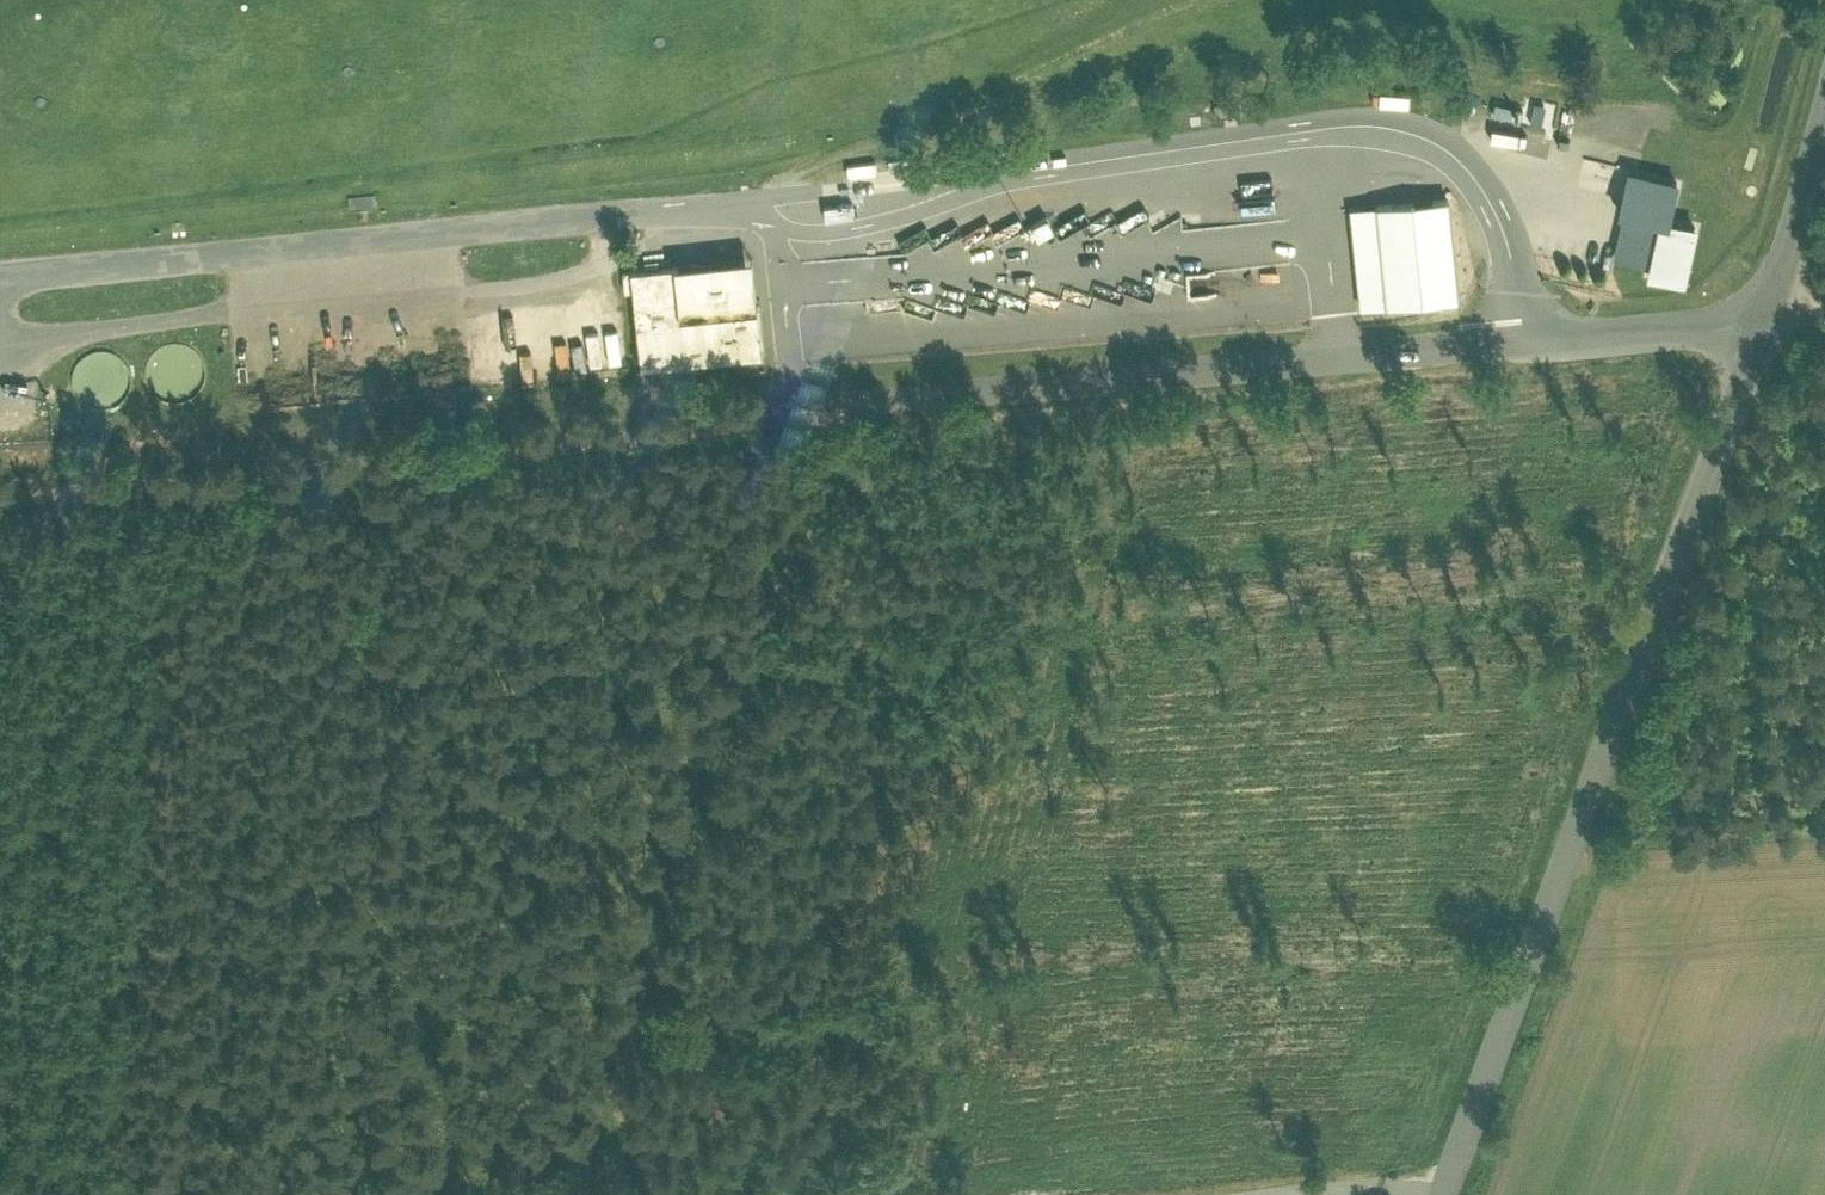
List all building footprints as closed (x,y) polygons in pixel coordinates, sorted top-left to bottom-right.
[(1682,177),(1630,166),(1611,255),(1652,263),(1649,274),(1684,282),(1695,227),(1672,223),(1682,177)] [(1451,203),(1376,210),(1386,309),(1460,301),(1451,203)] [(759,258),(623,268),(625,293),(636,292),(641,368),(766,360),(759,258)] [(578,368),(590,366),(585,338),(574,340),(578,368)]
